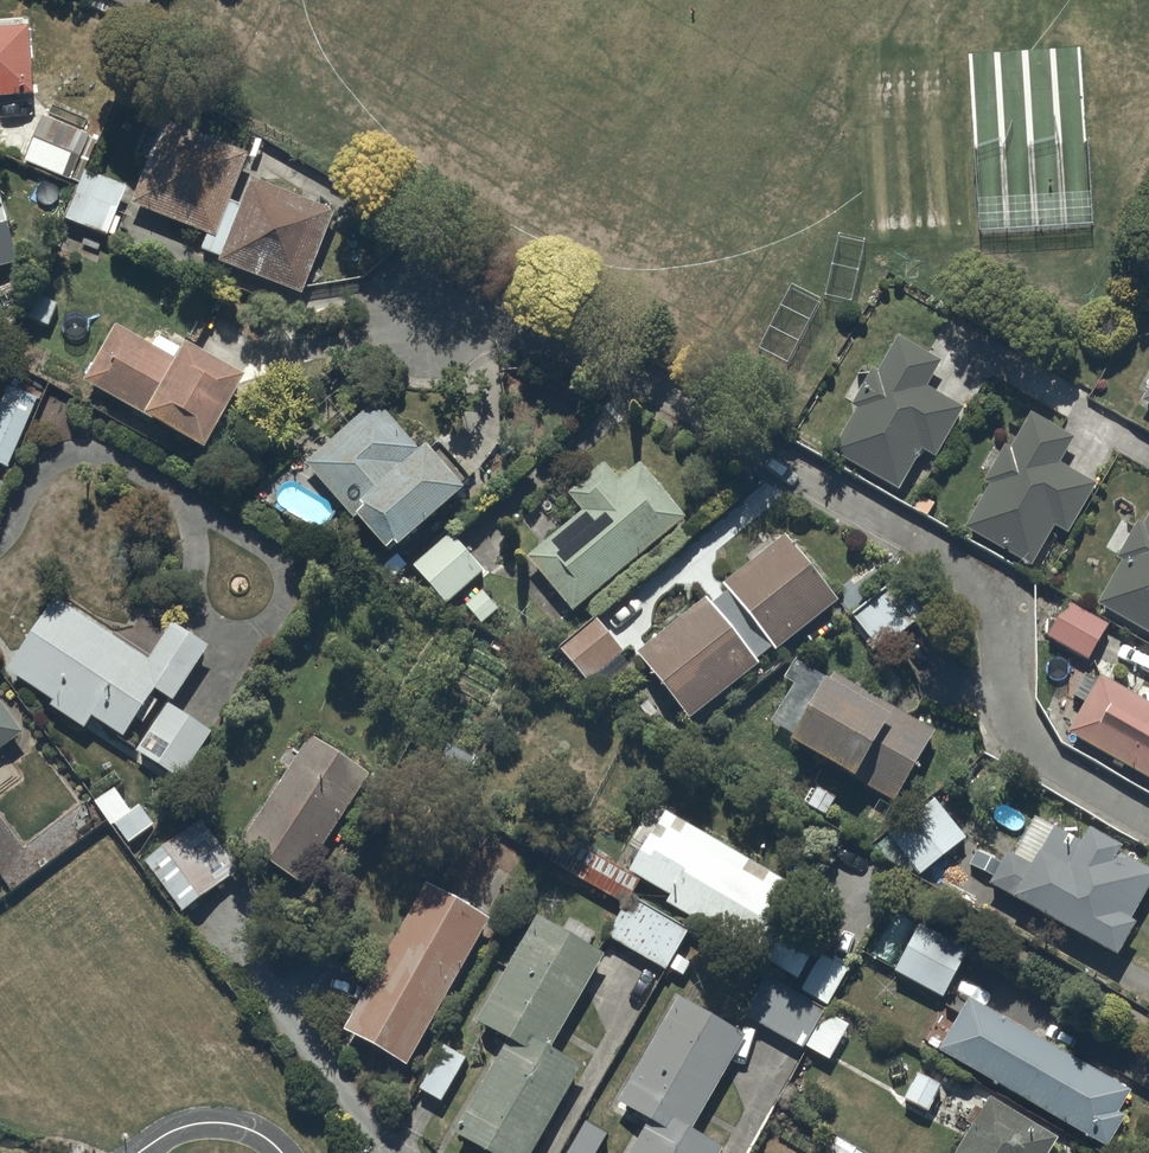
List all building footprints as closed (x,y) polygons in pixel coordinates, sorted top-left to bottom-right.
[(145,14),(151,0),(111,0),(145,14)] [(34,92),(30,24),(24,24),(23,18),(0,19),(0,94),(34,92)] [(24,158),(72,178),(77,164),(83,167),(93,142),(86,139),(88,134),(76,129),(81,117),(66,110),(62,121),(43,113),(24,158)] [(167,117),(131,200),(207,231),(201,246),(221,253),(219,258),(301,291),(336,205),(253,172),(241,201),(231,197),(250,150),(167,117)] [(64,216),(108,234),(132,174),(94,158),(88,171),(83,169),(64,216)] [(17,258),(0,193),(0,263),(17,258)] [(0,315),(0,343),(3,345),(13,321),(0,315)] [(116,321),(84,378),(146,414),(147,412),(204,445),(247,372),(188,336),(182,346),(158,332),(152,342),(116,321)] [(899,332),(879,368),(874,365),(852,404),(857,406),(833,449),(899,486),(921,447),(936,455),(965,405),(927,384),(943,356),(899,332)] [(40,396),(9,385),(0,407),(0,457),(3,450),(13,454),(26,421),(29,422),(40,396)] [(377,399),(305,459),(353,515),(358,512),(386,545),(394,538),(397,541),(464,483),(427,439),(418,447),(377,399)] [(990,482),(965,525),(1033,564),(1055,525),(1067,532),(1074,520),(1079,523),(1092,499),(1087,496),(1096,482),(1059,461),(1074,434),(1031,409),(1012,444),(1005,441),(984,478),(990,482)] [(527,553),(573,608),(685,514),(640,461),(620,478),(604,459),(568,489),(582,507),(527,553)] [(1097,601),(1148,630),(1148,514),(1145,522),(1139,519),(1118,555),(1122,557),(1097,601)] [(414,563),(446,600),(485,569),(454,530),(414,563)] [(707,594),(636,651),(691,717),(760,661),(756,656),(772,643),(777,649),(838,599),(784,533),(725,581),(729,586),(712,600),(707,594)] [(881,647),(930,608),(901,572),(852,611),(870,635),(865,638),(873,648),(878,644),(881,647)] [(498,608),(480,587),(466,598),(469,602),(456,612),(471,621),(477,616),(482,621),(498,608)] [(58,594),(7,668),(52,698),(49,703),(84,726),(92,714),(123,735),(136,714),(144,719),(158,699),(151,694),(156,686),(173,698),(210,643),(173,619),(149,656),(58,594)] [(1109,623),(1068,598),(1047,633),(1088,658),(1109,623)] [(596,614),(559,645),(587,679),(624,649),(596,614)] [(934,728),(832,668),(827,674),(799,657),(786,679),(793,683),(771,720),(793,733),(791,736),(858,775),(856,777),(893,798),(934,728)] [(1068,731),(1148,776),(1148,699),(1101,672),(1094,685),(1082,679),(1074,694),(1086,700),(1068,731)] [(23,730),(0,699),(0,747),(23,730)] [(168,701),(137,748),(180,776),(211,729),(168,701)] [(297,878),(369,767),(313,734),(243,843),(297,878)] [(115,785),(95,798),(113,823),(116,821),(128,840),(154,823),(140,802),(130,808),(115,785)] [(914,867),(919,873),(967,835),(936,796),(871,848),(909,871),(914,867)] [(667,803),(629,867),(670,892),(666,899),(796,977),(838,908),(687,822),(690,816),(667,803)] [(200,817),(144,860),(182,909),(221,880),(219,876),(235,864),(200,817)] [(990,881),(1118,952),(1136,920),(1132,917),(1148,886),(1148,864),(1121,849),(1124,844),(1090,825),(1083,838),(1054,822),(1032,862),(1008,849),(990,881)] [(623,905),(606,932),(665,967),(667,964),(682,974),(690,961),(676,952),(691,928),(633,894),(642,879),(608,859),(611,854),(565,827),(544,862),(582,884),(584,881),(623,905)] [(406,1062),(490,915),(426,881),(345,1029),(406,1062)] [(478,1017),(509,1036),(455,1126),(499,1152),(529,1152),(583,1064),(549,1044),(606,951),(587,940),(593,931),(569,916),(562,927),(540,913),(478,1017)] [(921,921),(894,968),(944,995),(970,948),(921,921)] [(821,951),(800,986),(828,1003),(849,968),(821,951)] [(765,975),(744,1012),(802,1045),(803,1043),(829,1057),(849,1024),(765,975)] [(628,1152),(719,1152),(723,1146),(692,1128),(746,1032),(677,993),(618,1099),(649,1116),(628,1152)] [(1131,1087),(969,994),(939,1046),(1109,1143),(1126,1113),(1119,1109),(1131,1087)] [(443,1042),(419,1085),(440,1098),(465,1055),(443,1042)] [(918,1069),(903,1095),(928,1109),(943,1083),(918,1069)] [(1059,1135),(991,1093),(983,1107),(977,1103),(967,1119),(973,1123),(954,1152),(1048,1152),(1059,1135)] [(565,1152),(596,1152),(608,1133),(586,1119),(565,1152)] [(837,1134),(825,1152),(868,1152),(837,1134)]
